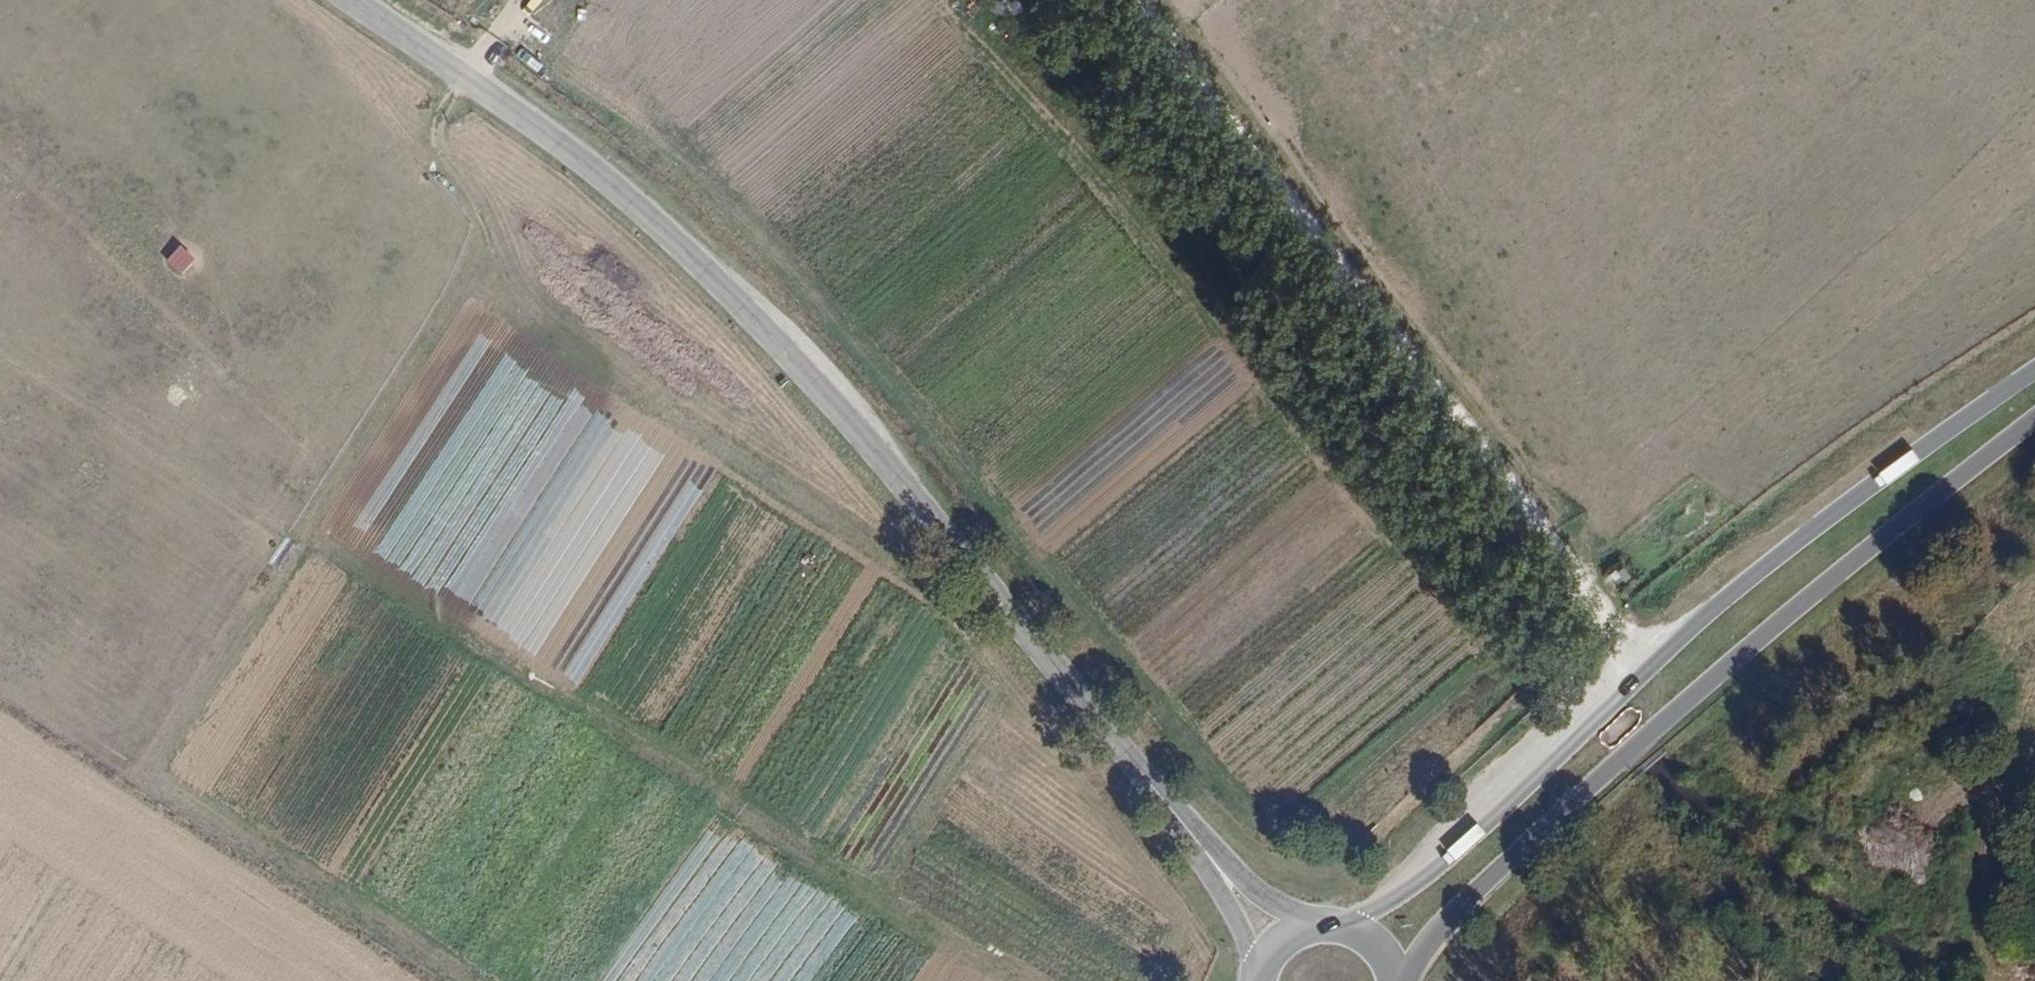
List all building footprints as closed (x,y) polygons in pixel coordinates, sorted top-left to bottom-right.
[(181,274),(196,258),(181,244),(166,259),(181,274)]
